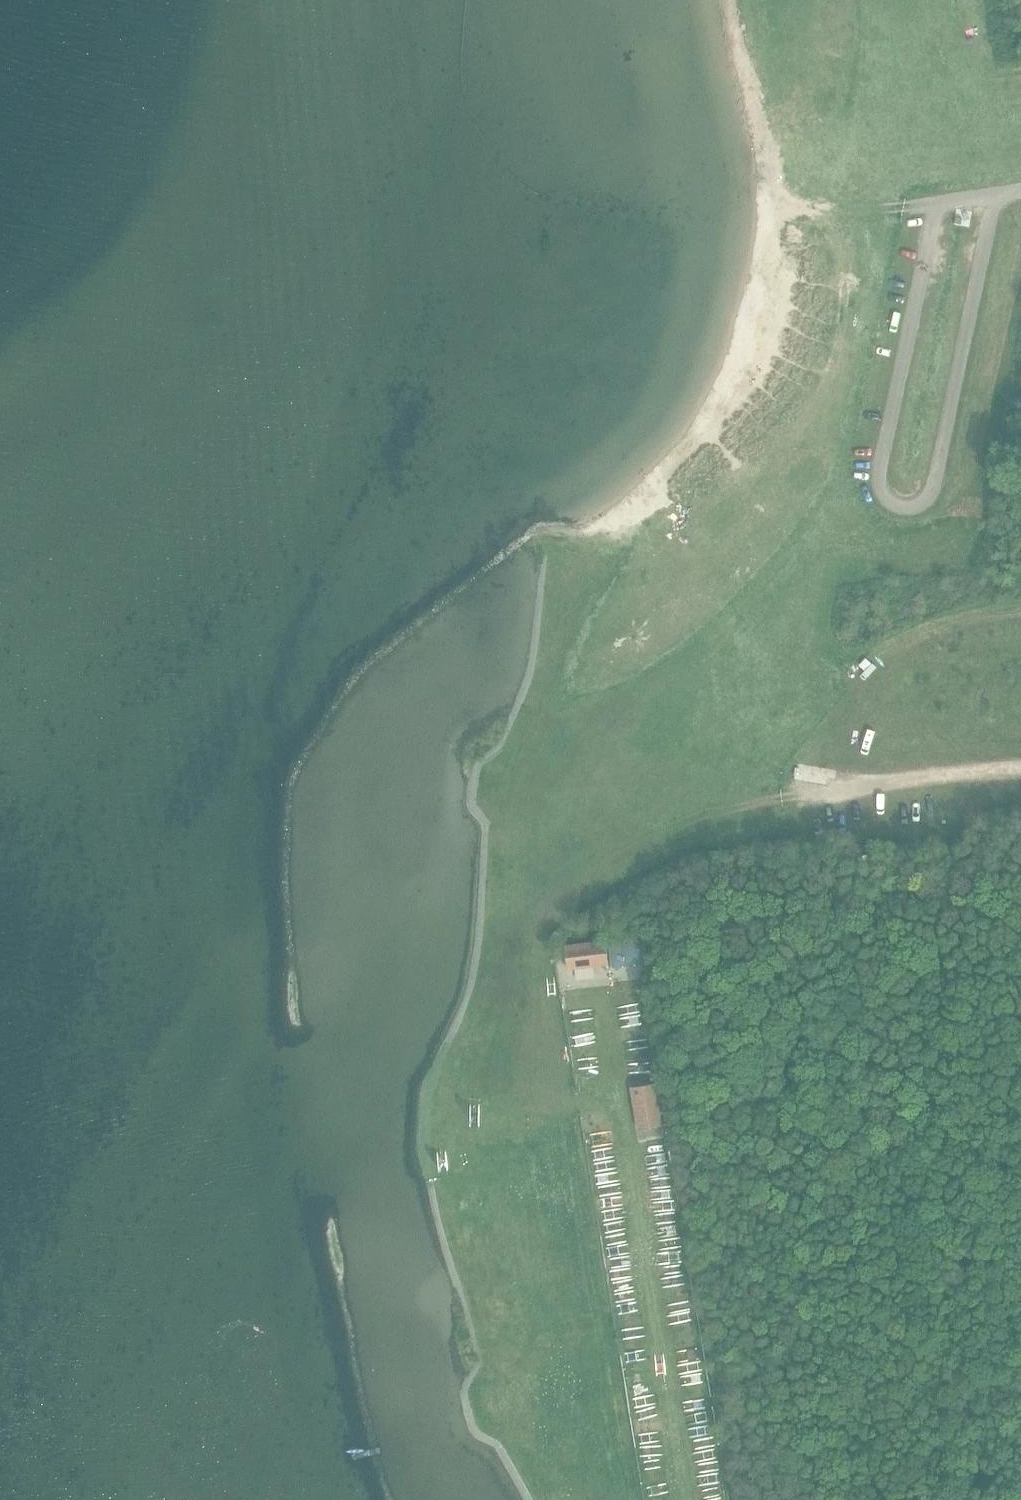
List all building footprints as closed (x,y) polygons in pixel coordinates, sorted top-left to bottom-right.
[(642,938),(606,943),(609,967),(645,963),(642,938)] [(605,964),(603,940),(563,945),(565,969),(605,964)] [(655,1084),(631,1088),(638,1128),(662,1124),(655,1084)] [(619,1292),(636,1288),(633,1277),(616,1282),(619,1292)] [(646,1442),(650,1464),(668,1460),(663,1439),(646,1442)]
